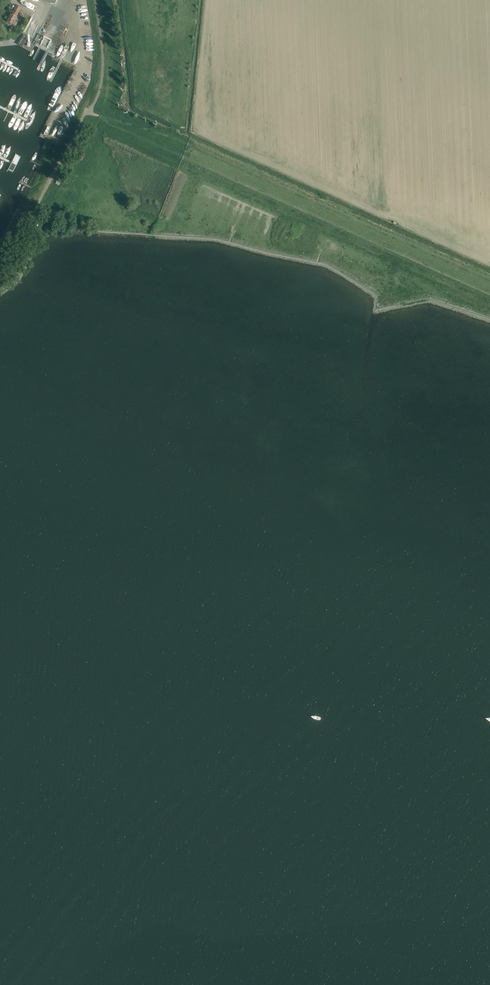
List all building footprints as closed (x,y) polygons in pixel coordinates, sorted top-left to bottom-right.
[(21,7),(16,5),(11,14),(7,21),(16,26),(17,23),(15,21),(17,17),(21,7)] [(62,179),(57,176),(54,183),(59,185),(62,179)] [(35,222),(31,229),(36,232),(40,225),(35,222)]
